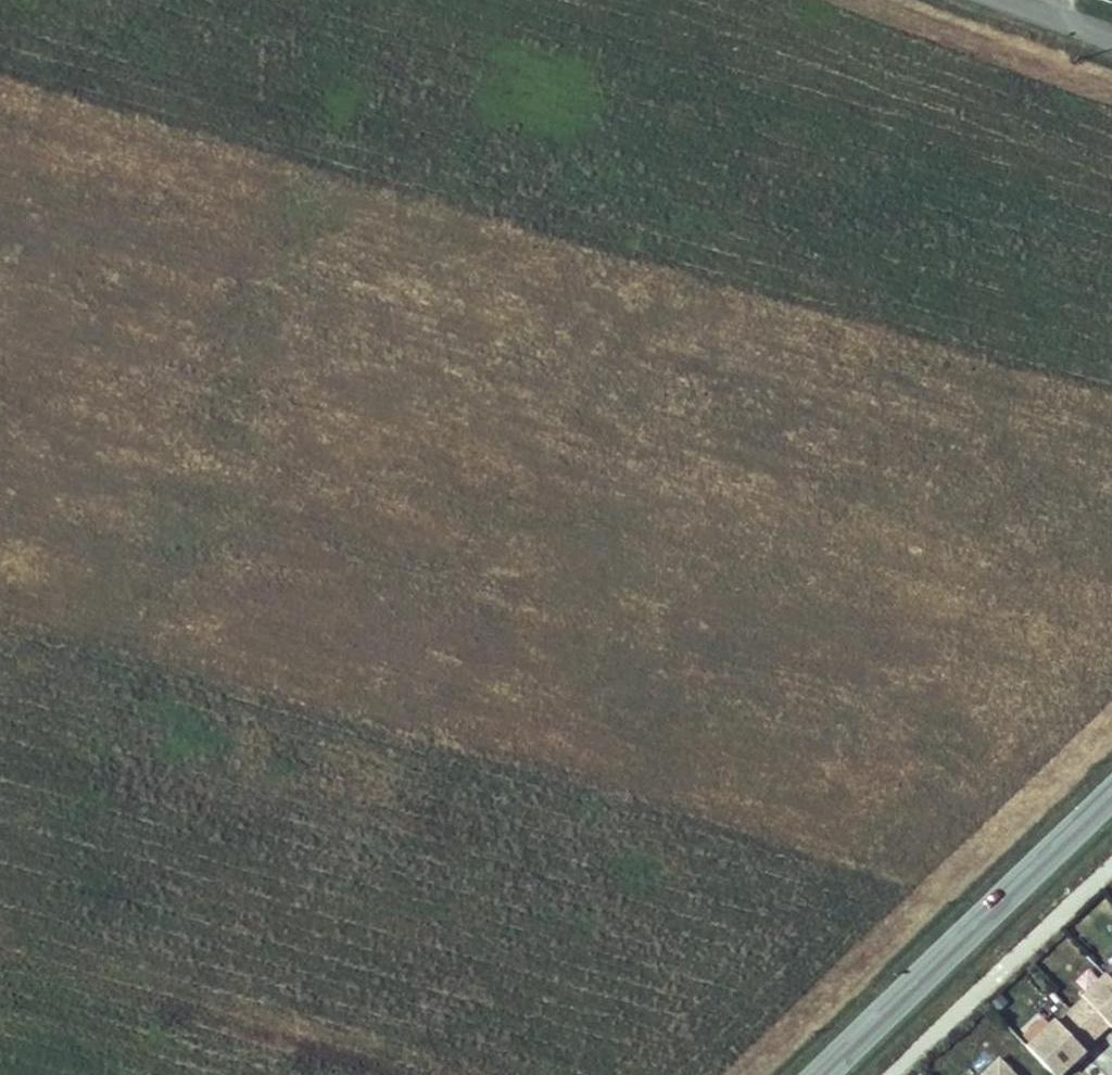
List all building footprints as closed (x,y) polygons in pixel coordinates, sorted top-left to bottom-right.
[(1026,1047),(1053,1074),(1058,1074),(1084,1051),(1082,1049),(1109,1025),(1111,1028),(1111,1027),(1111,977),(1108,980),(1104,976),(1081,997),(1083,999),(1057,1023),(1054,1020),(1026,1047)] [(998,1059),(982,1074),(1013,1074),(998,1059)]
